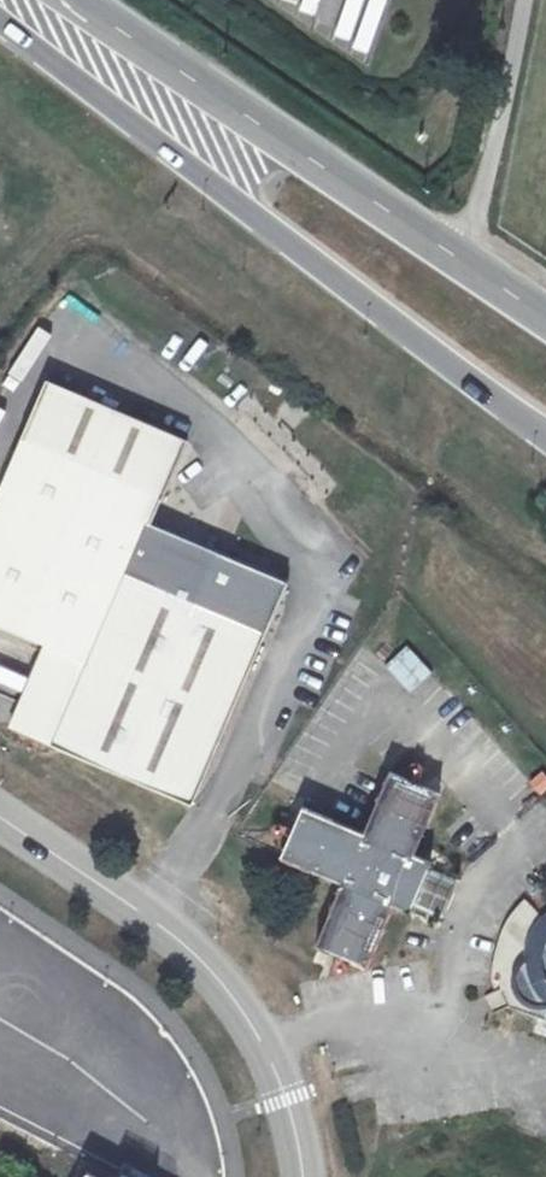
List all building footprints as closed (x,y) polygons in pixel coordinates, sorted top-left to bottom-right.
[(53,745),(192,805),(288,582),(148,522),(159,497),(163,499),(188,440),(47,380),(22,440),(0,491),(0,623),(88,661),(53,745)] [(410,913),(432,862),(415,856),(441,794),(390,773),(364,833),(303,808),(281,858),(343,884),(317,945),(367,967),(393,906),(410,913)] [(432,862),(410,913),(439,924),(460,874),(432,862)] [(545,918),(539,929),(534,939),(532,950),(532,961),(533,973),(537,983),(545,996),(545,918)]
